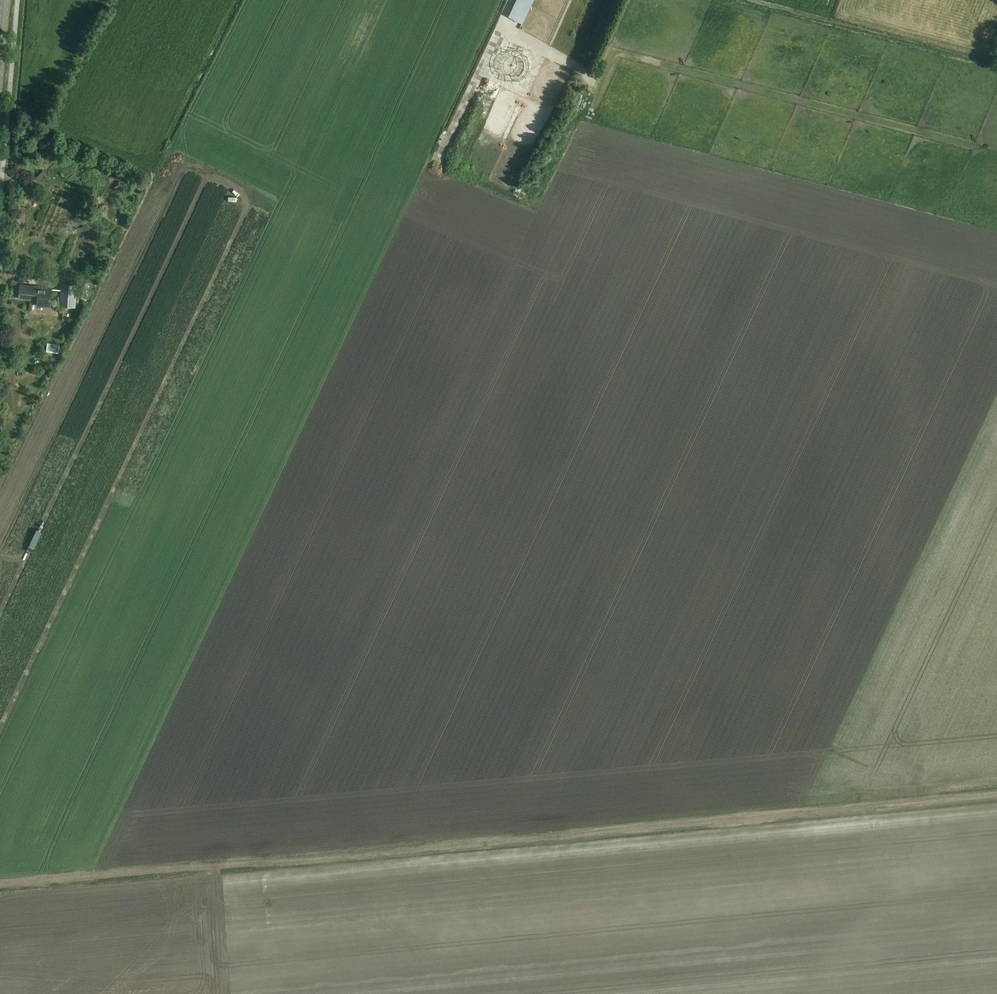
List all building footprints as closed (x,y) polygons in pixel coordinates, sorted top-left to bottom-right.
[(512,19),(521,23),(531,0),(521,0),(512,19)] [(78,284),(62,283),(60,306),(76,307),(78,284)] [(38,300),(37,306),(51,307),(52,287),(20,285),(19,298),(38,300)] [(60,344),(48,342),(47,351),(59,352),(60,344)]
